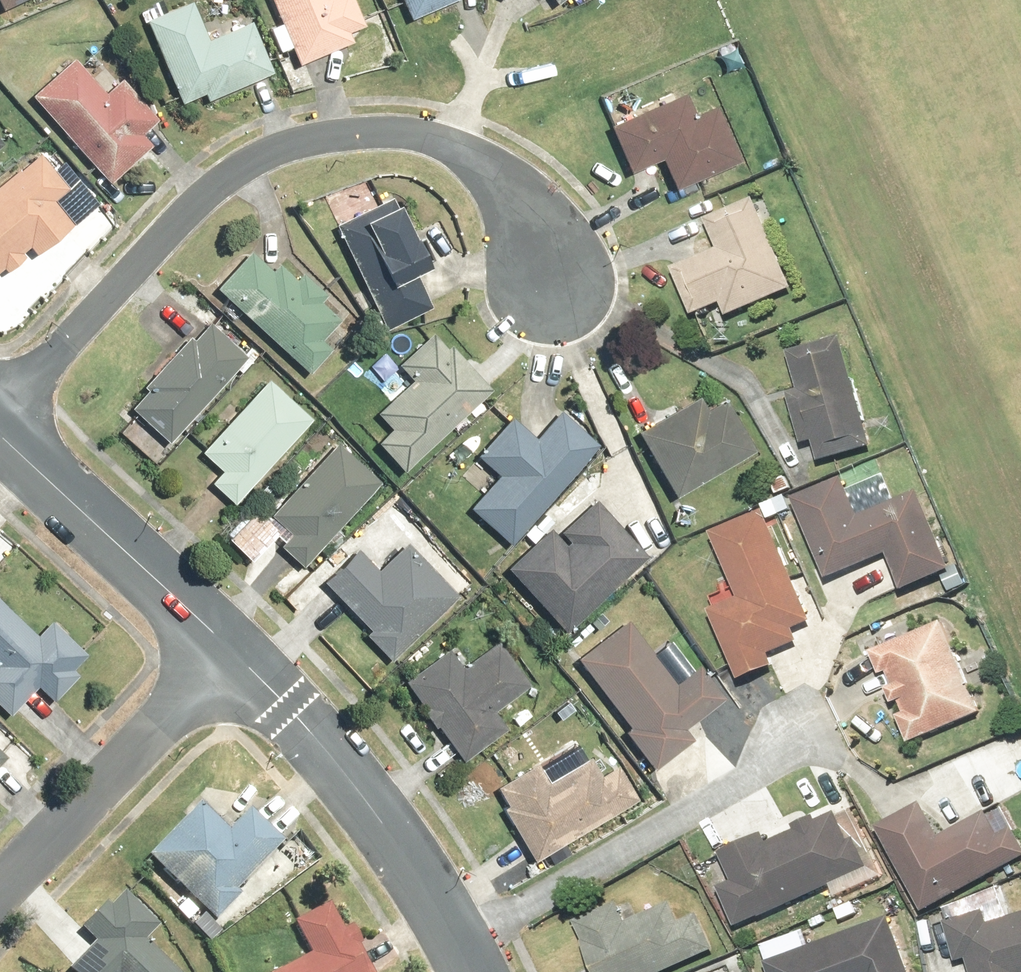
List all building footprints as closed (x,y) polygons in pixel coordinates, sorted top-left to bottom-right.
[(0,10),(21,0),(0,0),(0,9),(0,10)] [(189,0),(143,20),(179,103),(201,94),(216,96),(271,72),(249,22),(206,40),(189,0)] [(297,64),(351,41),(346,31),(360,25),(349,0),(269,0),(297,64)] [(408,19),(453,0),(400,0),(408,19)] [(72,58),(28,96),(106,183),(149,145),(138,133),(154,119),(118,78),(102,92),(72,58)] [(684,91),(607,123),(627,172),(660,158),(672,188),(735,162),(712,105),(693,113),(684,91)] [(0,184),(0,269),(3,272),(22,257),(19,253),(27,246),(35,255),(71,225),(51,200),(66,188),(37,154),(0,184)] [(394,196),(334,225),(384,330),(432,307),(416,274),(428,268),(394,196)] [(792,288),(753,198),(705,219),(718,248),(671,268),(692,316),(722,303),(728,316),(792,288)] [(249,249),(213,288),(308,373),(329,349),(320,341),(339,319),(319,301),(325,294),(299,271),(293,278),(277,263),(271,269),(249,249)] [(166,443),(245,357),(208,324),(193,341),(187,335),(138,389),(144,394),(130,410),(166,443)] [(401,472),(490,387),(448,344),(444,348),(429,332),(394,365),(409,381),(375,413),(389,428),(373,443),(401,472)] [(871,445),(841,336),(786,351),(797,391),(788,394),(802,443),(811,441),(817,460),(871,445)] [(309,418),(266,379),(200,451),(220,470),(207,483),(230,504),(309,418)] [(697,397),(635,432),(673,497),(754,451),(725,399),(705,410),(697,397)] [(510,545),(596,444),(555,410),(532,437),(505,414),(472,453),(500,476),(469,512),(510,545)] [(299,567),(378,481),(335,442),(270,514),(290,533),(277,547),(299,567)] [(844,476),(793,496),(826,579),(888,555),(903,592),(953,573),(919,489),(859,513),(844,476)] [(548,529),(504,569),(564,633),(648,555),(594,498),(558,532),(568,542),(564,546),(548,529)] [(811,622),(763,510),(713,531),(742,599),(710,612),(741,684),(775,670),(768,654),(799,641),(794,629),(811,622)] [(354,546),(320,582),(368,629),(361,636),(388,661),(455,592),(402,541),(376,568),(354,546)] [(0,604),(0,706),(8,714),(35,686),(50,700),(75,673),(71,670),(85,654),(48,619),(33,635),(0,604)] [(623,621),(574,660),(630,729),(621,736),(650,771),(690,739),(683,730),(723,699),(695,665),(673,683),(623,621)] [(980,713),(942,621),(869,651),(879,675),(886,672),(892,687),(886,690),(891,704),(897,701),(901,712),(896,714),(907,742),(980,713)] [(450,650),(403,681),(421,707),(417,709),(431,729),(435,726),(457,758),(503,726),(491,710),(528,684),(498,640),(461,666),(450,650)] [(506,806),(501,809),(532,860),(637,796),(617,764),(599,774),(587,755),(546,779),(534,759),(492,784),(506,806)] [(199,796),(148,846),(215,913),(240,888),(235,884),(284,835),(250,801),(227,824),(199,796)] [(877,826),(924,909),(1020,854),(1020,845),(1010,826),(997,833),(984,810),(940,835),(921,802),(877,826)] [(721,888),(737,925),(868,867),(854,837),(848,840),(836,812),(814,821),(812,818),(794,826),(795,830),(766,843),(763,835),(719,855),(731,883),(721,888)] [(69,963),(78,971),(182,971),(143,935),(158,920),(123,887),(110,900),(104,895),(79,920),(95,936),(69,963)] [(259,971),(375,971),(357,939),(362,937),(352,918),(341,924),(326,896),(291,915),(308,946),(259,971)] [(574,922),(596,971),(661,971),(715,948),(699,913),(680,921),(670,901),(627,920),(619,903),(574,922)] [(944,921),(956,962),(967,959),(971,971),(1020,971),(1020,913),(987,923),(984,910),(944,921)] [(765,962),(769,971),(909,971),(888,917),(765,962)]
